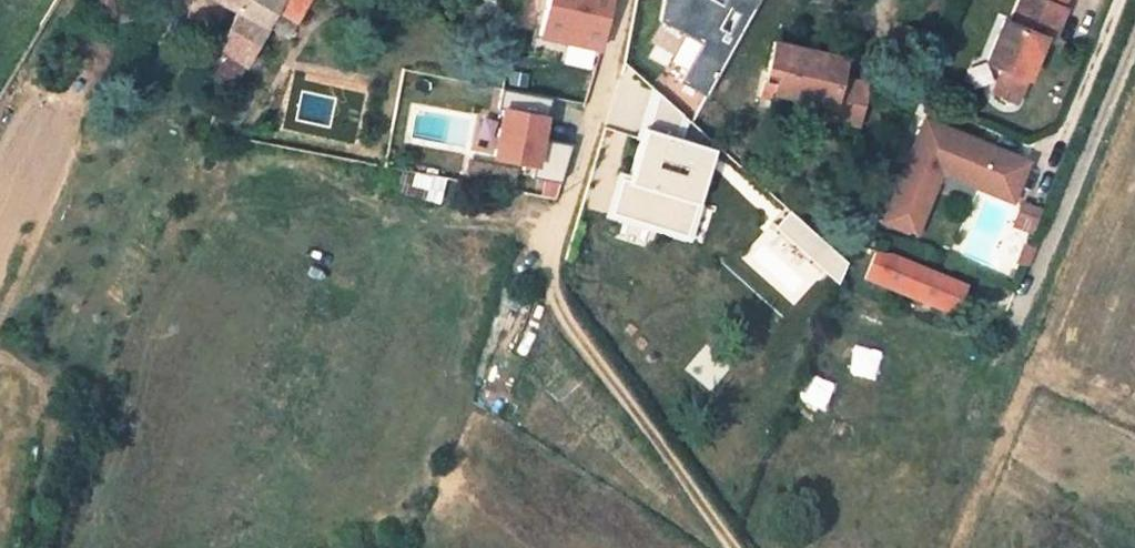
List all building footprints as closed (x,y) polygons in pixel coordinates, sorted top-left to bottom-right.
[(115,0),(100,0),(104,23),(104,24),(105,24),(118,22),(115,0)] [(131,0),(119,0),(121,20),(134,18),(131,0)] [(218,44),(248,62),(269,26),(267,24),(275,11),(281,0),(223,0),(238,9),(218,44)] [(296,23),(310,0),(281,0),(275,11),(296,23)] [(532,37),(595,49),(604,0),(539,0),(532,37)] [(1056,30),(1066,7),(1062,6),(1064,0),(1021,0),(1012,21),(1005,19),(989,60),(1002,66),(992,90),(1017,100),(1044,37),(1048,27),(1056,30)] [(267,24),(269,26),(288,37),(296,23),(275,11),(267,24)] [(1044,37),(1052,40),(1056,30),(1048,27),(1044,37)] [(774,41),(764,81),(776,84),(774,90),(819,100),(816,112),(858,122),(867,83),(839,76),(843,57),(774,41)] [(248,62),(218,44),(204,69),(234,86),(248,62)] [(772,96),(774,90),(776,84),(764,81),(761,93),(772,96)] [(479,154),(525,167),(541,113),(495,100),(479,154)] [(1019,154),(926,116),(884,218),(906,227),(932,164),(1002,193),(1019,154)] [(466,157),(462,180),(469,181),(491,185),(495,162),(466,157)] [(506,188),(510,165),(495,162),(491,185),(506,188)] [(563,170),(529,163),(524,192),(555,198),(563,170)] [(1031,228),(1036,217),(1020,210),(1016,222),(1031,228)] [(835,272),(845,258),(783,217),(774,231),(835,272)] [(1028,262),(1034,248),(1025,245),(1020,258),(1028,262)] [(885,257),(875,252),(865,278),(875,282),(885,257)] [(949,284),(885,257),(875,282),(938,310),(949,284)] [(959,289),(949,284),(938,310),(948,314),(959,289)]
